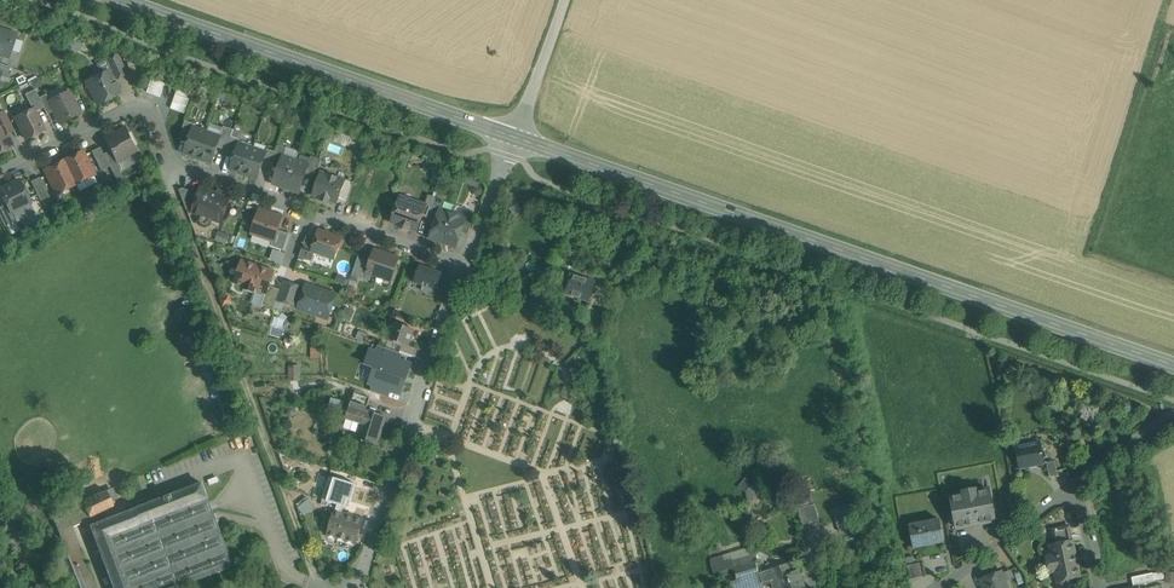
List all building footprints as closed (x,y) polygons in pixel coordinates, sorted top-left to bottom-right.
[(10,59),(18,33),(0,27),(0,56),(10,59)] [(117,55),(106,60),(116,79),(126,74),(117,55)] [(106,60),(98,64),(98,65),(103,74),(87,82),(98,104),(119,93),(118,90),(119,90),(120,87),(118,84),(116,83),(114,83),(113,81),(116,79),(106,60)] [(0,64),(0,73),(1,73),(0,75),(0,77),(9,79),(12,68),(0,64)] [(38,75),(30,78),(33,87),(41,85),(38,75)] [(160,96),(165,82),(150,77),(146,91),(160,96)] [(185,112),(192,91),(178,87),(171,107),(185,112)] [(35,90),(25,95),(33,109),(35,112),(44,108),(39,98),(35,90)] [(50,101),(49,102),(54,111),(59,123),(80,113),(70,92),(50,101)] [(50,101),(46,94),(39,98),(44,108),(47,114),(54,111),(49,102),(50,101)] [(33,109),(15,118),(26,139),(44,131),(35,112),(33,109)] [(2,125),(6,135),(14,131),(4,112),(0,113),(0,126),(2,125)] [(195,124),(186,120),(181,134),(190,137),(193,128),(194,128),(195,124)] [(12,146),(6,135),(2,125),(0,126),(0,152),(12,146)] [(224,126),(220,137),(221,137),(217,147),(227,150),(231,136),(232,136),(234,129),(224,126)] [(126,128),(105,138),(111,150),(117,162),(118,162),(138,151),(126,128)] [(194,128),(193,128),(190,137),(185,153),(198,157),(207,132),(194,128)] [(207,132),(198,157),(212,162),(217,147),(221,137),(220,137),(207,132)] [(232,136),(231,136),(227,150),(236,153),(239,143),(240,143),(241,140),(232,136)] [(240,143),(239,143),(236,153),(230,169),(244,173),(253,148),(240,143)] [(277,152),(273,163),(280,165),(283,156),(284,156),(287,147),(280,145),(277,152)] [(100,147),(92,151),(101,171),(110,167),(104,154),(100,147)] [(266,153),(253,148),(244,173),(258,178),(263,163),(267,153),(266,153)] [(277,152),(267,149),(266,153),(267,153),(263,163),(272,166),(273,163),(277,152)] [(111,150),(104,154),(110,167),(113,173),(121,169),(118,162),(117,162),(111,150)] [(82,152),(64,161),(75,184),(93,175),(82,152)] [(284,156),(283,156),(280,165),(274,184),(287,188),(296,161),(284,156)] [(311,156),(308,165),(309,165),(306,174),(312,176),(319,158),(311,156)] [(64,161),(46,170),(57,193),(75,184),(64,161)] [(296,161),(287,188),(299,192),(306,174),(309,165),(308,165),(296,161)] [(344,180),(322,172),(314,195),(321,198),(321,200),(328,203),(329,200),(337,203),(338,200),(345,180),(344,180)] [(49,197),(40,177),(31,182),(41,201),(49,197)] [(345,180),(338,200),(347,203),(354,182),(345,179),(344,180),(345,180)] [(19,180),(0,190),(7,204),(11,213),(12,212),(16,221),(34,212),(19,180)] [(199,194),(183,188),(179,190),(187,210),(193,212),(199,194)] [(229,199),(204,190),(202,195),(199,194),(193,212),(201,215),(199,221),(201,224),(206,226),(209,224),(211,218),(221,222),(229,199)] [(429,195),(425,205),(426,205),(422,216),(429,218),(437,197),(429,195)] [(425,205),(401,197),(399,202),(398,202),(394,212),(395,212),(392,222),(401,225),(400,227),(409,230),(410,228),(417,231),(422,216),(426,205),(425,205)] [(437,197),(429,218),(436,221),(440,209),(441,209),(444,200),(437,197)] [(0,207),(0,217),(5,227),(16,221),(12,212),(11,213),(7,204),(0,207)] [(242,218),(245,209),(237,207),(234,216),(242,218)] [(441,209),(440,209),(436,221),(430,238),(443,242),(453,214),(441,209)] [(282,217),(260,210),(252,233),(273,240),(274,240),(278,230),(282,217)] [(468,211),(466,218),(461,232),(468,234),(475,214),(468,211)] [(466,218),(453,214),(443,242),(456,247),(461,232),(466,218)] [(289,234),(278,230),(274,240),(273,240),(272,246),(284,250),(289,234)] [(342,238),(319,230),(316,240),(311,252),(316,253),(317,253),(335,258),(342,238)] [(230,235),(219,231),(216,240),(227,244),(230,235)] [(306,237),(299,257),(312,261),(315,254),(316,253),(311,252),(316,240),(306,237)] [(398,257),(375,249),(374,253),(375,256),(374,259),(372,258),(367,272),(372,274),(383,278),(384,274),(390,277),(396,274),(397,270),(395,265),(398,257)] [(281,256),(273,253),(271,262),(279,264),(281,256)] [(372,258),(359,254),(352,275),(370,281),(372,274),(367,272),(372,258)] [(274,272),(243,261),(236,282),(246,285),(245,288),(255,291),(256,289),(266,292),(266,293),(269,286),(274,272)] [(443,273),(420,265),(414,282),(437,290),(443,273)] [(347,280),(341,273),(335,278),(342,285),(347,280)] [(595,282),(575,275),(572,283),(571,283),(567,293),(589,301),(595,282)] [(302,290),(282,283),(280,290),(280,289),(277,300),(296,307),(302,290)] [(335,295),(307,285),(299,308),(328,318),(335,295)] [(280,289),(269,286),(266,293),(266,292),(261,305),(274,309),(277,300),(280,289)] [(357,291),(350,289),(348,296),(355,298),(357,291)] [(355,311),(346,307),(342,317),(351,321),(355,311)] [(415,330),(395,323),(389,339),(409,346),(415,330)] [(366,333),(359,330),(357,338),(363,340),(366,333)] [(392,356),(348,376),(351,385),(396,365),(392,356)] [(289,379),(300,379),(299,363),(288,364),(289,379)] [(380,384),(373,385),(374,399),(381,398),(380,384)] [(386,417),(366,411),(365,413),(351,408),(348,419),(362,423),(358,437),(378,443),(386,417)] [(1040,442),(1015,447),(1020,469),(1045,464),(1040,442)] [(1055,461),(1047,462),(1050,477),(1058,475),(1055,461)] [(754,483),(752,484),(745,476),(736,484),(749,500),(761,491),(754,483)] [(353,483),(334,477),(326,501),(338,505),(344,507),(345,507),(353,483)] [(91,526),(114,587),(179,587),(235,567),(203,483),(147,505),(91,526)] [(976,488),(962,491),(962,495),(951,497),(957,528),(995,521),(989,490),(977,492),(976,488)] [(83,502),(82,502),(84,505),(89,517),(113,506),(106,491),(83,502)] [(802,505),(805,504),(805,502),(812,500),(810,494),(799,497),(802,505)] [(82,502),(73,506),(80,524),(89,519),(84,505),(82,502),(83,502),(82,502)] [(813,503),(797,508),(803,523),(819,518),(813,503)] [(830,508),(836,531),(852,527),(847,504),(830,508)] [(364,519),(342,513),(344,507),(338,505),(336,511),(335,510),(327,535),(356,544),(364,519)] [(73,506),(53,516),(60,533),(72,528),(80,524),(73,506)] [(938,519),(910,525),(909,525),(914,548),(943,542),(944,542),(939,519),(938,519)] [(1069,526),(1052,530),(1055,544),(1072,541),(1069,526)] [(72,528),(60,533),(61,536),(67,551),(69,555),(81,550),(72,528)] [(61,536),(56,538),(62,553),(67,551),(61,536)] [(1055,544),(1050,545),(1052,556),(1047,557),(1050,571),(1055,570),(1058,581),(1059,584),(1062,586),(1067,585),(1068,582),(1068,579),(1079,576),(1072,541),(1055,544)] [(81,550),(69,555),(82,587),(96,587),(81,550)] [(920,563),(908,566),(910,579),(923,576),(920,563)] [(771,579),(774,587),(806,587),(799,569),(771,579)] [(981,580),(984,587),(1007,587),(1001,572),(981,580)] [(1153,573),(1131,577),(1133,585),(1154,581),(1153,573)]
